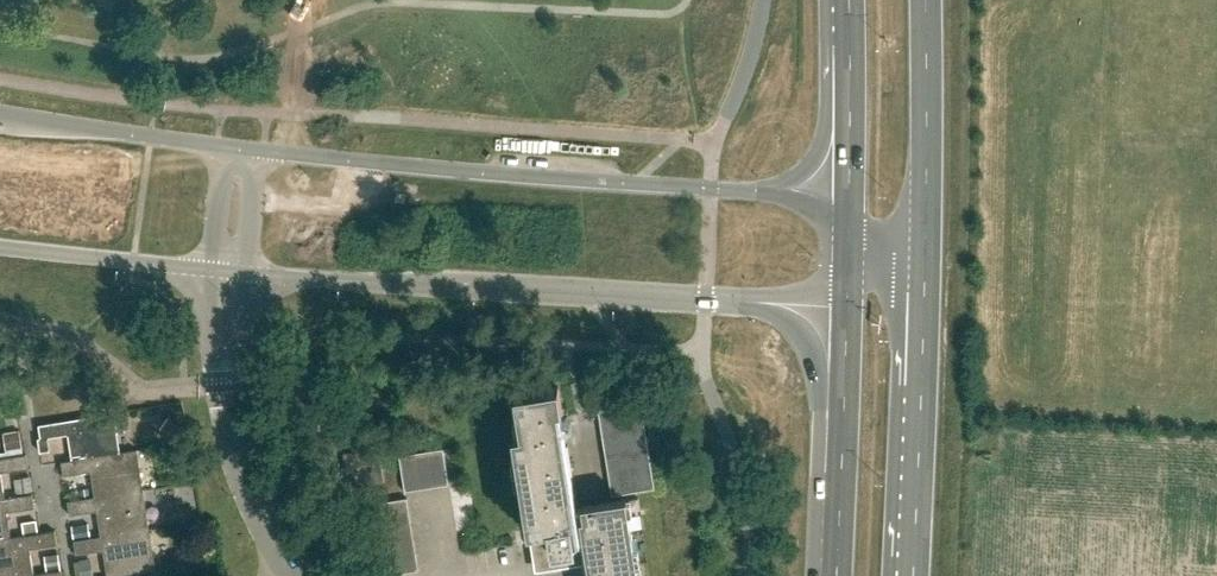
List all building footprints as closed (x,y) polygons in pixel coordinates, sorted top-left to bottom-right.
[(554,409),(562,408),(558,386),(515,393),(522,434),(513,435),(529,531),(530,531),(530,534),(535,565),(546,564),(546,563),(584,557),(587,575),(639,575),(626,498),(577,505),(568,444),(560,445),(554,409)] [(638,491),(655,488),(641,402),(598,409),(598,410),(611,495),(638,491)] [(121,452),(120,451),(114,413),(39,425),(41,438),(38,438),(40,452),(50,450),(48,437),(68,434),(72,459),(121,452)] [(349,487),(384,482),(381,465),(379,446),(343,452),(349,487)] [(95,497),(143,489),(137,448),(120,451),(121,452),(72,459),(61,461),(63,475),(91,471),(95,496),(95,497)] [(429,450),(435,486),(449,484),(444,451),(443,448),(429,450)] [(420,489),(435,486),(429,450),(414,452),(420,489)] [(404,491),(420,489),(414,452),(398,455),(404,491)] [(5,497),(1,472),(28,467),(26,453),(0,457),(0,498),(5,497)] [(101,536),(150,528),(143,489),(95,497),(95,496),(67,500),(70,514),(97,510),(101,536)] [(11,537),(7,511),(34,507),(32,492),(5,497),(0,498),(0,538),(11,537)] [(373,518),(408,512),(406,497),(370,503),(373,518)] [(375,532),(411,526),(408,512),(373,518),(375,532)] [(378,546),(413,540),(411,526),(375,532),(378,546)] [(137,571),(156,568),(150,528),(101,536),(74,540),(76,554),(103,550),(108,575),(110,575),(122,574),(137,571)] [(41,532),(11,537),(0,538),(0,575),(23,575),(34,574),(30,548),(57,544),(55,530),(41,532)] [(380,561),(416,555),(413,540),(378,546),(380,561)] [(416,555),(380,561),(383,575),(418,569),(416,555)]
